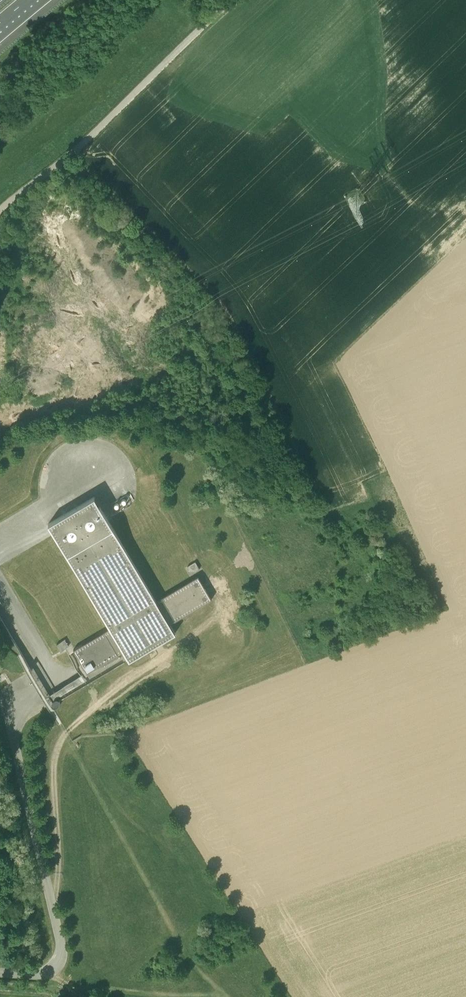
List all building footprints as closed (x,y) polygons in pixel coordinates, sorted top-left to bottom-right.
[(156,599),(94,495),(48,522),(54,534),(110,627),(73,648),(69,645),(65,637),(56,642),(61,649),(65,647),(71,657),(81,674),(46,694),(21,652),(17,654),(26,670),(42,697),(58,724),(62,721),(53,706),(56,707),(59,705),(60,703),(60,700),(175,632),(170,623),(212,598),(198,574),(156,599)] [(191,573),(199,569),(195,561),(187,566),(191,573)]
